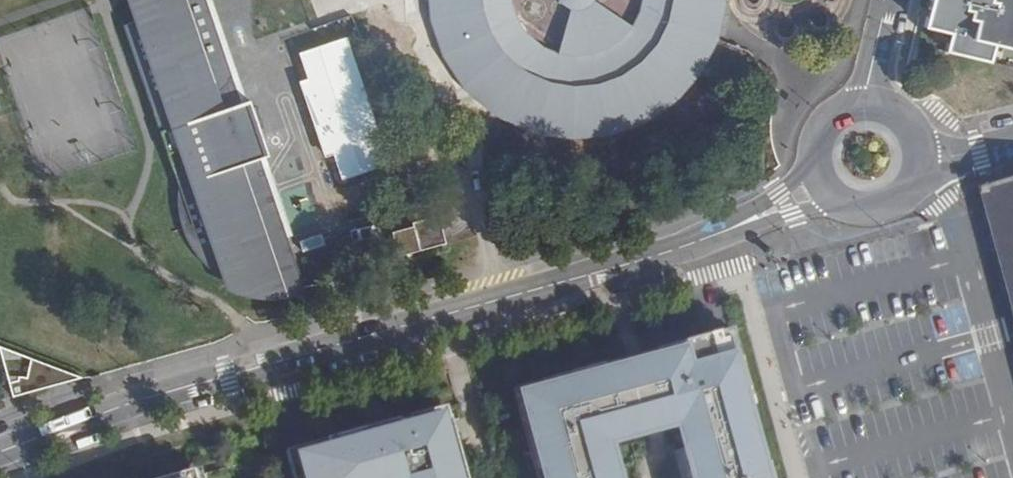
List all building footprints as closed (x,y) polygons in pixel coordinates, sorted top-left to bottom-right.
[(206,0),(145,0),(147,4),(138,8),(140,20),(124,25),(168,153),(178,150),(178,151),(184,149),(185,153),(183,154),(178,186),(178,201),(179,214),(182,229),(186,237),(191,246),(196,254),(202,260),(208,268),(215,273),(221,278),(227,282),(237,285),(248,288),(259,290),(268,291),(254,253),(290,241),(296,239),(268,158),(271,157),(262,133),(267,130),(260,110),(254,111),(251,101),(248,102),(223,111),(217,95),(233,78),(206,0)] [(233,78),(217,95),(223,111),(248,102),(211,0),(206,0),(233,78)] [(435,26),(448,61),(472,91),(497,112),(514,124),(531,132),(571,137),(606,134),(644,122),(672,101),(700,72),(714,42),(723,6),(723,0),(625,0),(621,15),(615,26),(603,38),(593,41),(583,42),(569,6),(561,8),(556,8),(552,7),(547,4),(545,0),(539,0),(505,26),(497,14),(494,0),(431,0),(435,26)] [(925,28),(944,32),(951,34),(950,40),(947,51),(989,62),(992,49),(993,43),(1001,44),(1012,47),(1012,0),(932,0),(925,28)] [(951,34),(944,32),(943,39),(950,40),(951,34)] [(390,163),(347,38),(299,54),(308,79),(303,81),(329,157),(334,155),(342,179),(390,163)] [(999,51),(1001,44),(993,43),(992,49),(999,51)] [(978,191),(1012,316),(1012,182),(1007,183),(1006,182),(1001,183),(1001,185),(985,189),(984,187),(979,188),(978,191)] [(434,219),(413,225),(414,228),(392,234),(398,257),(446,244),(439,218),(434,219)] [(601,248),(619,243),(617,234),(599,238),(601,248)] [(254,253),(268,291),(273,292),(281,291),(290,289),(306,287),(290,241),(254,253)] [(565,303),(547,308),(550,317),(568,313),(565,303)] [(535,477),(622,477),(613,447),(674,430),(688,477),(758,477),(720,340),(636,362),(512,396),(535,477)] [(8,350),(20,398),(54,388),(54,386),(63,371),(71,375),(74,383),(87,380),(8,350)] [(54,386),(54,388),(74,383),(71,375),(63,371),(54,386)] [(447,404),(300,444),(286,447),(295,477),(467,477),(447,404)] [(192,468),(157,477),(195,477),(192,468)]
